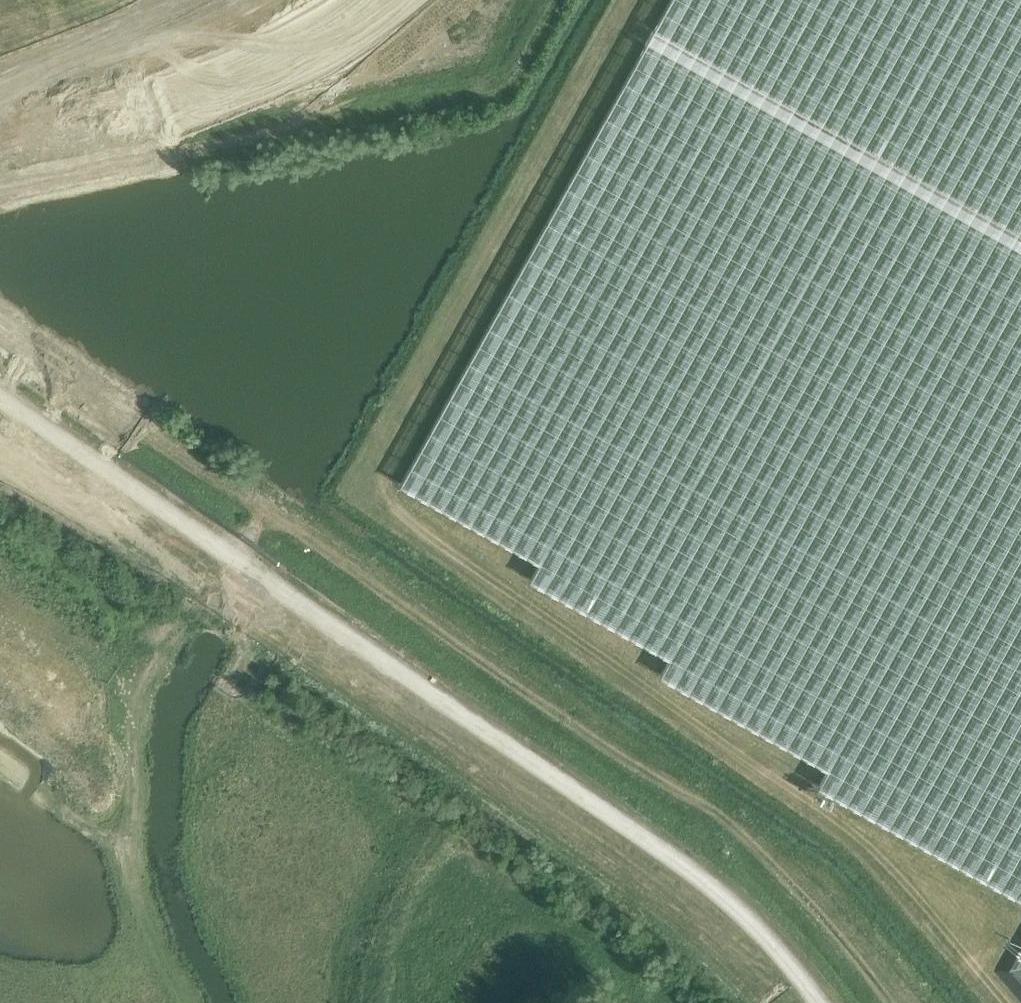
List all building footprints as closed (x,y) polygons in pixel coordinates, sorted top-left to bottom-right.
[(400,484),(540,562),(531,579),(670,657),(660,674),(828,768),(818,785),(1020,898),(1020,0),(670,0),(400,484)]
